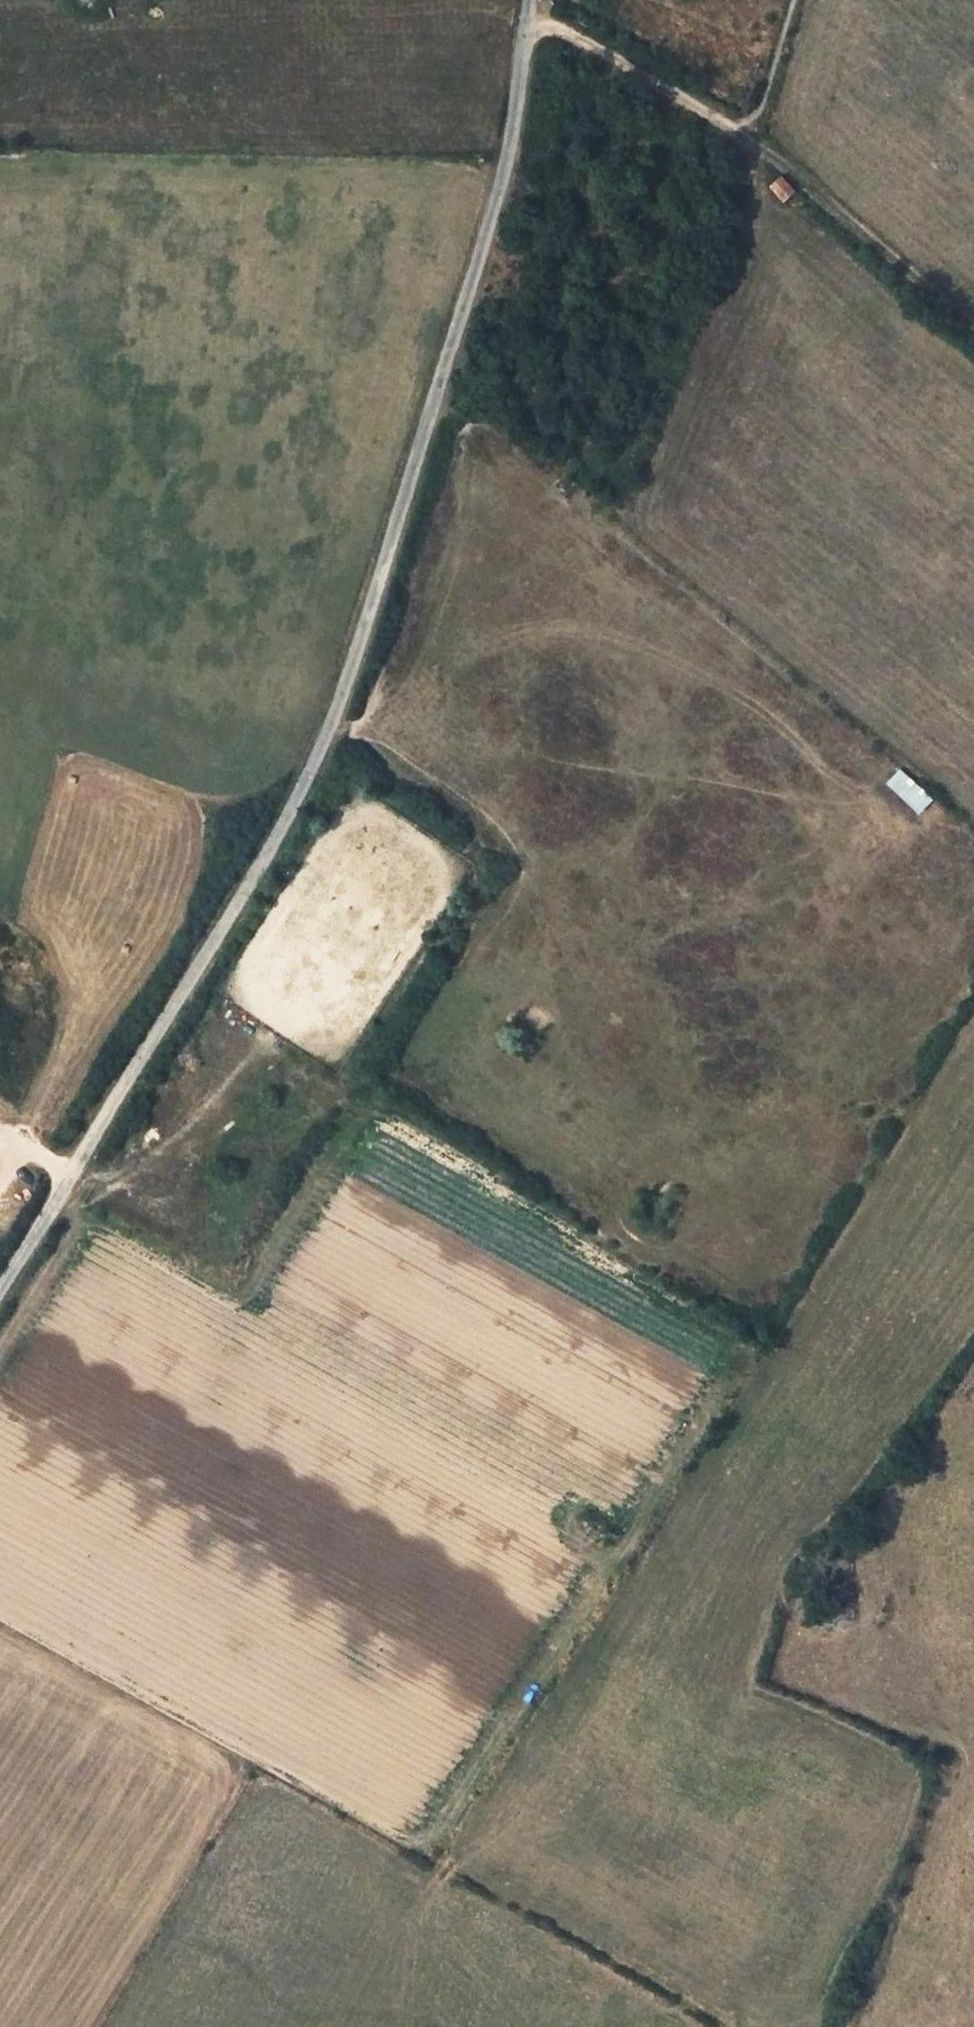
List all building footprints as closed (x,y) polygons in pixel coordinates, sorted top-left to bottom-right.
[(788,205),(802,192),(788,176),(772,188),(788,205)] [(901,766),(885,782),(918,815),(934,799),(901,766)]
